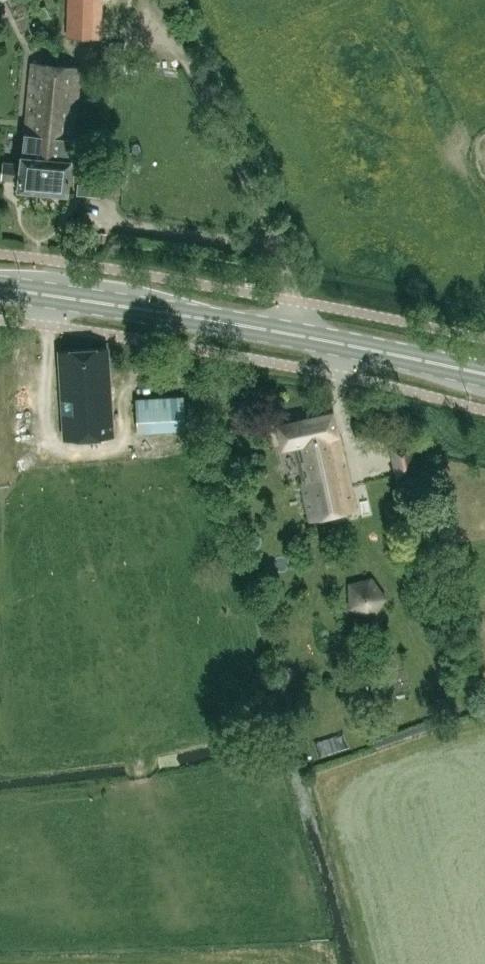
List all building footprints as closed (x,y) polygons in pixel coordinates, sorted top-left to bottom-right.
[(137,0),(68,0),(67,38),(136,39),(137,0)] [(48,135),(55,64),(31,62),(22,153),(21,153),(20,162),(3,161),(1,178),(18,179),(17,187),(39,189),(40,174),(47,175),(49,155),(43,155),(45,135),(48,135)] [(80,67),(55,64),(48,135),(45,135),(43,155),(49,155),(47,175),(40,174),(39,189),(67,192),(70,158),(80,67)] [(82,348),(88,436),(111,434),(108,380),(106,347),(82,348)] [(64,437),(88,436),(82,348),(58,350),(64,437)] [(36,407),(45,406),(41,384),(32,386),(36,407)] [(183,396),(119,400),(121,433),(185,429),(183,396)] [(299,470),(343,460),(332,411),(276,424),(281,447),(293,444),(299,470)] [(397,477),(418,473),(410,441),(389,444),(397,477)] [(343,460),(299,470),(310,519),(355,509),(343,460)]
